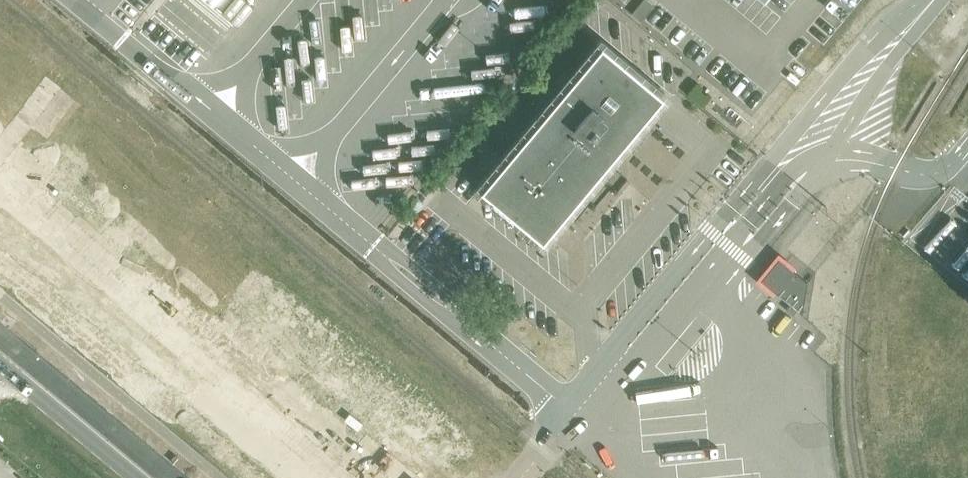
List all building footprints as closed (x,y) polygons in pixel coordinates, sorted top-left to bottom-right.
[(649,0),(642,0),(631,13),(640,21),(654,4),(649,0)] [(558,37),(564,42),(572,33),(566,28),(558,37)] [(606,162),(644,117),(653,106),(657,101),(657,100),(662,95),(601,44),(596,50),(592,55),(589,59),(583,66),(545,111),(541,116),(523,138),(522,139),(504,160),(504,161),(501,164),(486,182),(485,183),(481,188),(542,239),(546,234),(547,233),(564,212),(565,211),(583,189),(602,167),(606,162)] [(778,259),(761,280),(800,312),(803,309),(806,283),(778,259)]
